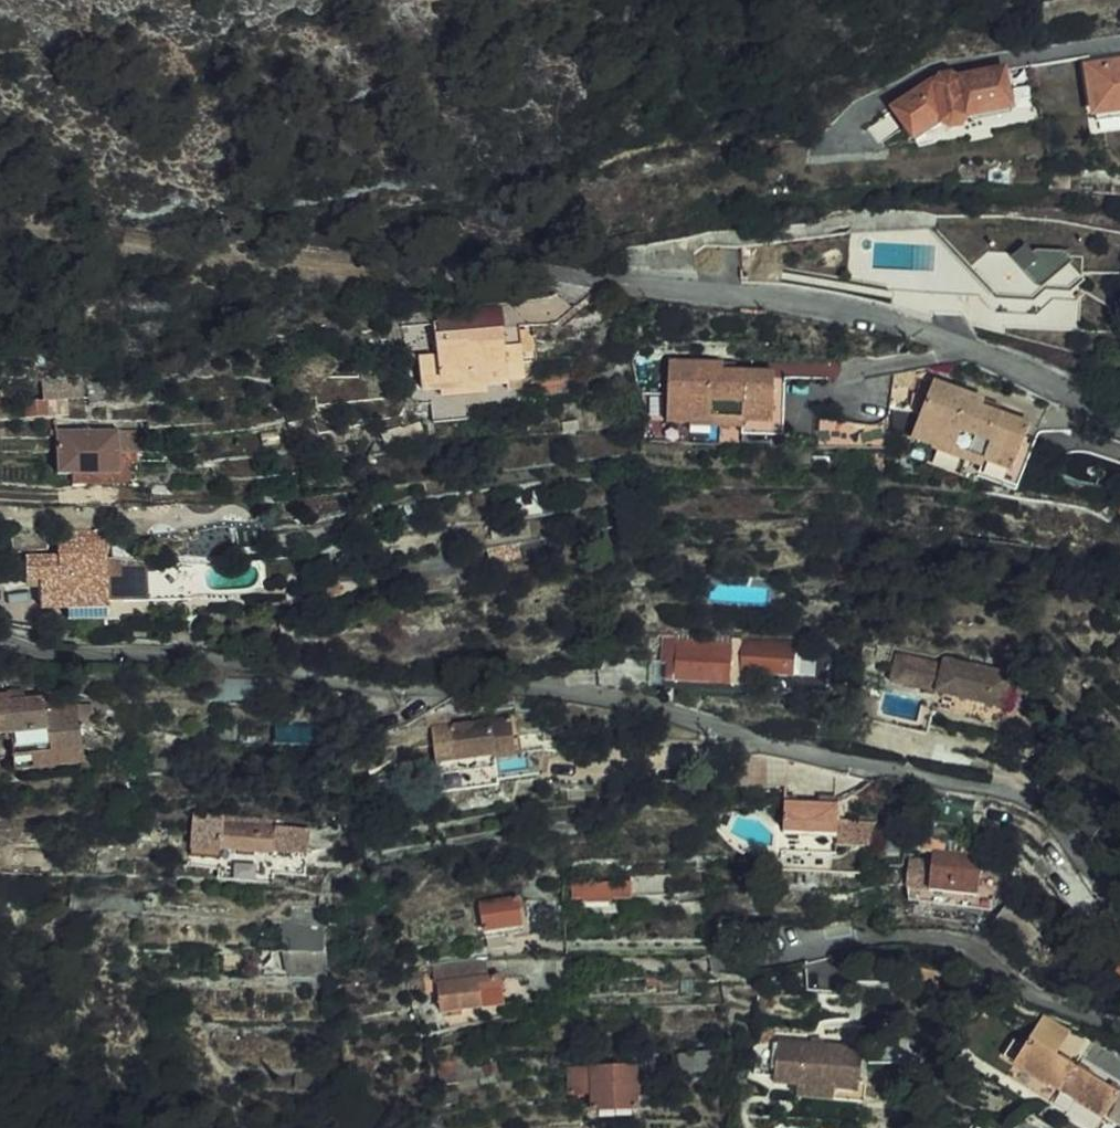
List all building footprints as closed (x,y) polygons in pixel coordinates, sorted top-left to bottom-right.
[(940,60),(893,54),(888,95),(937,100),(942,107),(950,108),(956,102),(964,104),(1005,95),(996,55),(958,63),(957,56),(943,54),(940,60)] [(1087,58),(1092,102),(1119,99),(1119,55),(1087,58)] [(1092,102),(1095,124),(1119,121),(1119,99),(1092,102)] [(936,237),(970,270),(987,255),(967,233),(929,231),(936,237)] [(1082,281),(1083,263),(1026,255),(1024,254),(987,255),(970,270),(936,237),(934,275),(932,293),(978,296),(979,294),(996,313),(1034,315),(1051,299),(1075,301),(1081,295),(1082,281)] [(462,327),(462,324),(412,328),(414,349),(395,350),(397,381),(417,379),(418,386),(468,382),(467,377),(487,375),(487,369),(506,368),(504,339),(483,340),(482,326),(462,327)] [(636,359),(639,390),(671,390),(672,359),(636,359)] [(726,360),(672,359),(671,390),(671,418),(695,418),(695,422),(776,424),(779,368),(726,366),(726,360)] [(916,381),(897,371),(889,386),(908,397),(916,381)] [(1015,462),(1032,415),(984,398),(986,391),(935,373),(914,431),(936,438),(934,442),(985,460),(988,453),(1015,462)] [(26,401),(4,403),(5,419),(27,418),(26,401)] [(142,421),(115,422),(116,433),(142,431),(142,421)] [(821,422),(821,446),(886,445),(885,421),(821,422)] [(40,473),(53,472),(104,468),(103,449),(118,448),(116,433),(115,422),(37,428),(40,473)] [(103,449),(104,468),(53,472),(54,482),(120,477),(118,448),(103,449)] [(65,608),(105,606),(102,538),(52,541),(53,558),(21,559),(23,581),(36,581),(37,609),(65,608)] [(65,618),(105,615),(105,606),(65,608),(65,618)] [(741,631),(666,629),(664,681),(791,688),(792,666),(739,664),(741,631)] [(793,642),(793,633),(741,631),(739,664),(792,666),(793,642)] [(802,642),(793,642),(792,666),(801,666),(802,642)] [(903,646),(895,680),(1002,707),(1012,668),(948,652),(947,656),(903,646)] [(78,713),(78,732),(89,731),(88,702),(43,705),(44,715),(78,713)] [(79,765),(78,732),(78,713),(44,715),(8,717),(11,770),(79,765)] [(398,717),(400,725),(419,723),(418,714),(398,717)] [(410,739),(415,766),(474,757),(477,775),(517,769),(514,745),(486,749),(480,714),(419,723),(400,725),(402,740),(410,739)] [(478,782),(477,775),(474,757),(415,766),(419,790),(478,782)] [(841,802),(787,801),(785,832),(840,834),(841,802)] [(276,816),(185,811),(182,854),(212,856),(213,846),(262,850),(262,851),(282,853),(283,848),(300,849),(301,823),(276,822),(276,816)] [(785,851),(839,852),(840,834),(785,832),(785,851)] [(938,838),(936,849),(953,851),(955,840),(938,838)] [(978,893),(983,855),(953,851),(936,849),(934,849),(933,858),(910,855),(907,877),(931,880),(930,887),(978,893)] [(663,873),(565,880),(567,896),(581,895),(582,900),(609,898),(608,893),(631,891),(631,889),(663,886),(663,873)] [(907,877),(906,884),(930,887),(931,880),(907,877)] [(1088,930),(1104,909),(1082,879),(1062,894),(1088,930)] [(516,889),(478,893),(482,924),(519,921),(516,889)] [(288,933),(288,950),(319,950),(320,919),(273,918),(273,933),(288,933)] [(319,950),(288,950),(275,966),(320,967),(320,962),(319,950)] [(502,968),(440,972),(442,1003),(504,999),(502,968)] [(1071,1029),(1046,1014),(1032,1035),(1058,1051),(1071,1029)] [(1032,1035),(1026,1045),(1016,1060),(1104,1116),(1119,1091),(1119,1090),(1058,1051),(1032,1035)] [(862,1101),(867,1046),(780,1038),(777,1080),(801,1083),(800,1095),(862,1101)] [(1005,1053),(1016,1060),(1026,1045),(1015,1038),(1005,1053)] [(714,1065),(711,1047),(678,1051),(680,1069),(714,1065)] [(1092,1127),(1096,1127),(1104,1116),(1016,1060),(1007,1075),(1092,1127)] [(636,1061),(568,1067),(569,1094),(593,1093),(594,1106),(640,1104),(636,1061)]
